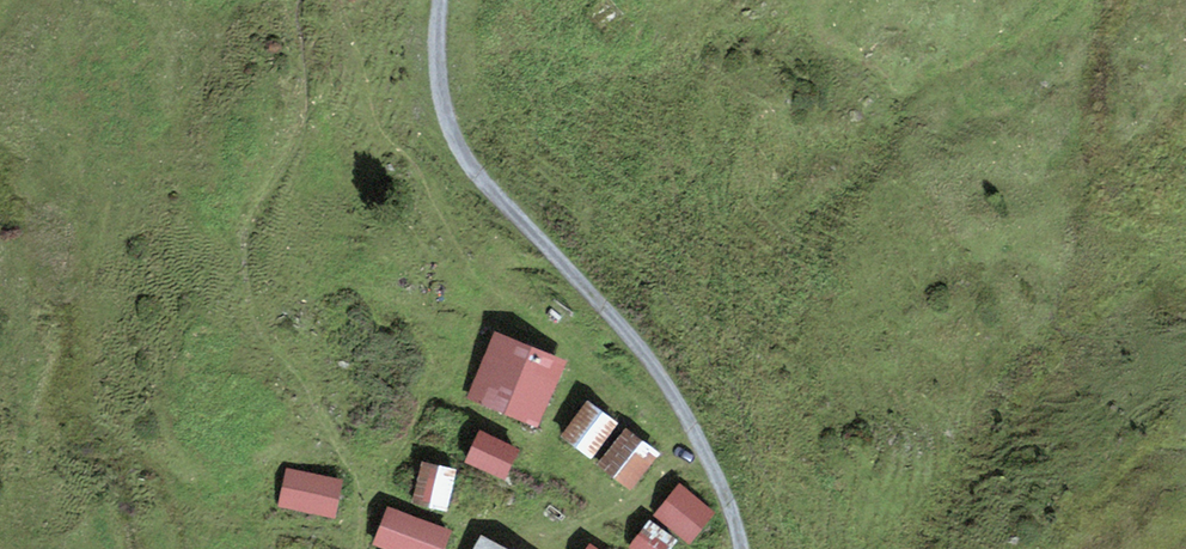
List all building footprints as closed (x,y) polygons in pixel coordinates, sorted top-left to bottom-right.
[(565,367),(496,335),(467,399),(535,430),(565,367)] [(619,432),(590,410),(564,444),(593,466),(619,432)] [(662,460),(627,435),(600,471),(635,496),(662,460)] [(523,456),(480,436),(464,469),(508,490),(523,456)] [(459,476),(422,468),(414,506),(451,514),(459,476)] [(348,488),(289,475),(280,512),(339,525),(348,488)] [(716,522),(687,494),(662,519),(692,548),(716,522)] [(390,512),(377,548),(450,548),(455,536),(390,512)] [(651,529),(636,548),(677,548),(651,529)]
